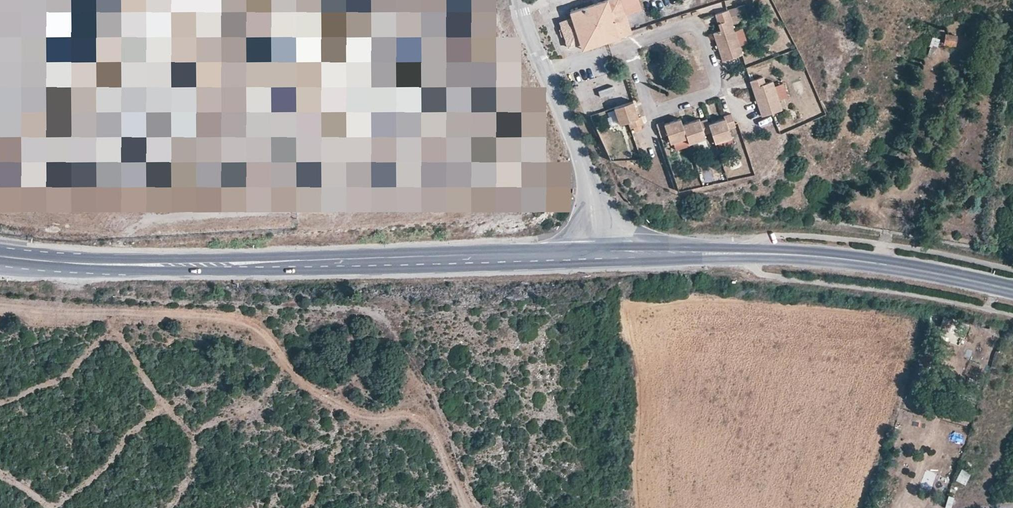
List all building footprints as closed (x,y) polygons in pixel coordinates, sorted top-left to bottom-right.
[(131,0),(120,15),(107,14),(103,22),(99,20),(50,107),(53,113),(62,120),(64,125),(81,134),(83,135),(92,120),(83,114),(120,51),(115,48),(120,39),(142,39),(149,45),(145,50),(179,79),(213,108),(208,114),(223,126),(234,126),(234,125),(254,102),(164,25),(158,32),(142,18),(141,0),(131,0)] [(210,7),(230,15),(241,9),(250,26),(263,52),(260,53),(256,54),(255,54),(253,55),(253,57),(253,59),(253,61),(255,63),(257,63),(259,63),(258,82),(275,95),(285,90),(295,98),(287,108),(365,174),(380,159),(382,161),(387,160),(386,155),(394,148),(404,138),(399,133),(381,128),(375,133),(372,136),(308,82),(305,85),(297,77),(298,63),(308,58),(309,60),(383,23),(387,30),(389,31),(407,32),(413,28),(408,19),(401,5),(403,0),(398,0),(394,2),(393,0),(352,0),(293,30),(300,42),(289,47),(280,39),(269,44),(247,1),(249,0),(207,0),(210,7)] [(620,0),(602,0),(568,11),(571,18),(561,22),(569,45),(579,42),(578,36),(586,32),(601,45),(632,35),(620,0)] [(745,5),(727,12),(729,18),(748,12),(745,5)] [(727,12),(726,11),(716,14),(721,30),(715,32),(722,55),(740,49),(739,46),(734,33),(729,18),(727,12)] [(734,33),(739,46),(747,43),(742,30),(734,33)] [(586,32),(578,36),(579,42),(582,52),(601,45),(586,32)] [(943,43),(953,45),(955,36),(945,34),(943,43)] [(748,83),(758,115),(780,108),(778,101),(774,87),(772,83),(765,85),(763,79),(748,83)] [(774,87),(778,101),(786,98),(782,84),(774,87)] [(633,102),(614,108),(621,126),(628,124),(630,129),(644,124),(641,115),(638,117),(633,102)] [(665,122),(657,125),(661,139),(668,136),(671,145),(687,140),(689,147),(706,141),(704,135),(711,133),(715,144),(718,143),(732,138),(729,130),(737,128),(731,113),(725,116),(726,120),(709,125),(707,119),(700,122),(700,120),(683,125),(681,119),(666,125),(665,122)] [(732,138),(718,143),(720,149),(734,144),(732,138)] [(687,140),(671,145),(673,152),(689,147),(687,140)] [(941,327),(948,330),(951,321),(944,318),(941,327)] [(959,467),(955,478),(964,481),(968,470),(959,467)] [(943,506),(950,507),(953,494),(946,493),(943,506)]
